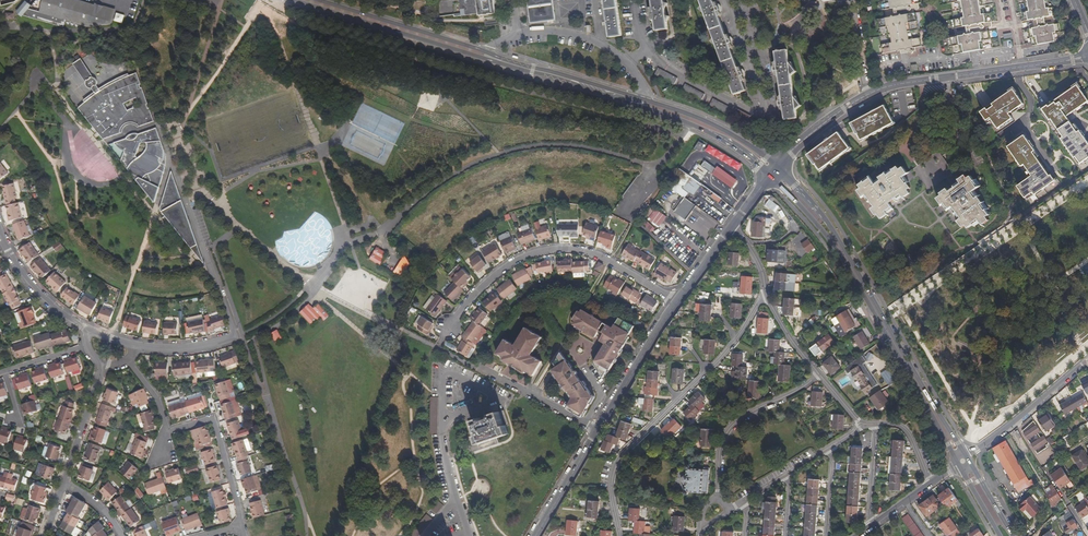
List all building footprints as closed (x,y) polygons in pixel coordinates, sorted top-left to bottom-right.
[(76,0),(44,0),(41,12),(36,10),(38,4),(35,3),(33,6),(32,9),(29,8),(31,6),(26,1),(22,6),(20,14),(64,27),(66,20),(89,27),(107,25),(111,10),(94,5),(76,0)] [(493,0),(459,0),(461,16),(477,14),(478,16),(495,14),(494,7),(493,0)] [(552,0),(526,0),(529,23),(554,20),(552,2),(552,0)] [(607,25),(609,37),(622,35),(616,0),(601,0),(601,2),(602,2),(603,4),(604,4),(607,21),(605,22),(605,23),(606,25),(607,25)] [(653,14),(655,30),(667,29),(663,0),(651,0),(653,14)] [(743,81),(745,80),(744,79),(745,78),(744,74),(740,65),(739,66),(739,65),(737,65),(731,49),(733,48),(732,47),(733,46),(731,41),(728,33),(727,34),(727,32),(725,33),(719,16),(720,16),(720,14),(721,14),(719,10),(716,1),(715,1),(715,0),(713,1),(713,0),(699,0),(701,5),(699,8),(704,12),(713,37),(710,40),(715,44),(725,70),(723,73),(728,77),(734,93),(746,89),(743,81)] [(884,13),(886,13),(887,21),(879,22),(885,57),(908,52),(912,52),(912,53),(913,53),(914,54),(915,54),(916,54),(916,51),(924,49),(917,15),(915,16),(907,17),(906,12),(908,9),(910,8),(911,10),(912,11),(915,11),(915,13),(918,12),(919,11),(920,11),(920,10),(920,7),(923,6),(922,0),(882,0),(884,13)] [(995,0),(949,0),(950,7),(953,7),(956,24),(953,24),(955,32),(967,30),(967,34),(960,36),(959,37),(959,40),(949,42),(951,50),(954,50),(956,58),(994,51),(991,34),(989,35),(980,36),(980,31),(981,27),(984,27),(984,28),(985,28),(986,30),(988,30),(989,31),(993,30),(994,30),(994,29),(993,25),(1000,24),(995,0)] [(1031,33),(1034,50),(1060,46),(1058,37),(1063,36),(1061,28),(1057,28),(1056,20),(1057,20),(1055,12),(1051,12),(1049,0),(1020,0),(1024,26),(1039,23),(1039,29),(1038,29),(1037,28),(1037,27),(1033,28),(1032,29),(1032,33),(1031,33)] [(111,10),(107,25),(111,24),(115,9),(95,4),(94,5),(111,10)] [(915,16),(915,13),(915,11),(912,11),(911,10),(910,8),(908,9),(906,12),(907,17),(915,16)] [(980,36),(989,35),(989,31),(988,30),(986,30),(985,28),(984,28),(984,27),(981,27),(980,31),(980,36)] [(782,111),(784,110),(785,119),(798,117),(797,110),(802,105),(798,99),(797,95),(794,95),(791,75),(797,70),(793,65),(792,61),(789,61),(787,49),(779,50),(779,49),(777,49),(777,50),(774,51),(776,59),(775,59),(775,61),(773,61),(775,69),(775,75),(777,75),(777,77),(778,76),(781,94),(780,94),(780,95),(778,95),(780,103),(780,109),(782,109),(782,111)] [(92,79),(92,77),(81,59),(74,65),(86,81),(87,82),(92,79)] [(655,74),(675,84),(678,77),(658,67),(656,72),(655,74)] [(147,104),(142,87),(140,88),(139,85),(140,84),(136,73),(122,79),(116,81),(108,86),(100,91),(96,85),(97,83),(97,81),(96,80),(96,79),(94,78),(92,77),(92,79),(87,82),(86,81),(86,83),(86,84),(87,86),(88,87),(90,88),(92,88),(96,94),(90,98),(86,102),(78,108),(104,139),(121,133),(121,131),(121,128),(123,126),(125,124),(129,122),(131,122),(132,122),(134,123),(136,123),(138,125),(140,126),(154,122),(149,108),(147,109),(146,104),(147,104)] [(682,89),(702,99),(705,93),(686,83),(682,89)] [(1076,84),(1041,108),(1049,119),(1050,118),(1063,136),(1060,138),(1074,157),(1076,156),(1080,163),(1087,157),(1087,142),(1079,130),(1077,131),(1066,115),(1087,100),(1076,84)] [(985,107),(979,111),(985,119),(989,116),(997,127),(1011,117),(1007,112),(1022,102),(1012,88),(991,103),(992,105),(986,109),(985,107)] [(710,104),(730,114),(733,107),(713,97),(710,104)] [(852,124),(861,142),(896,124),(886,106),(852,124)] [(748,119),(749,117),(751,114),(746,111),(745,112),(739,108),(736,112),(748,119)] [(160,165),(162,162),(163,159),(163,155),(163,148),(156,128),(138,134),(137,136),(136,138),(135,139),(133,140),(131,140),(129,139),(127,138),(114,143),(115,144),(117,146),(119,148),(122,150),(125,152),(121,161),(132,174),(139,177),(138,179),(138,180),(138,182),(139,183),(140,183),(140,184),(148,194),(149,196),(155,202),(165,167),(160,165)] [(808,156),(820,172),(852,149),(840,133),(808,156)] [(1023,133),(1006,146),(1016,160),(1014,161),(1018,166),(1020,165),(1020,166),(1023,164),(1031,175),(1016,186),(1020,191),(1019,191),(1026,200),(1035,194),(1036,195),(1043,191),(1042,189),(1055,180),(1051,175),(1049,175),(1036,158),(1039,156),(1032,147),(1034,145),(1029,139),(1028,140),(1023,133)] [(701,151),(706,143),(699,139),(695,148),(701,151)] [(979,155),(974,160),(978,165),(983,161),(979,155)] [(0,161),(0,179),(9,171),(0,161)] [(737,181),(717,166),(713,174),(732,188),(737,181)] [(891,206),(891,205),(888,202),(893,199),(895,201),(897,200),(895,197),(901,193),(903,196),(904,197),(910,192),(908,189),(911,187),(907,182),(906,183),(901,177),(904,175),(908,173),(903,166),(900,169),(898,166),(893,169),(887,174),(886,172),(880,177),(874,181),(872,178),(871,177),(864,182),(863,181),(859,184),(861,187),(858,189),(863,196),(866,194),(870,200),(874,206),(871,208),(876,214),(878,213),(881,218),(887,213),(885,210),(891,206)] [(168,183),(176,185),(171,171),(168,183)] [(942,194),(941,195),(942,196),(945,202),(945,201),(951,209),(952,209),(955,207),(958,211),(962,217),(959,219),(958,220),(963,226),(966,224),(968,227),(973,224),(979,219),(981,222),(983,224),(989,219),(987,216),(990,214),(986,209),(982,203),(983,202),(978,196),(974,190),(977,188),(978,187),(973,181),(974,180),(971,176),(968,178),(966,174),(959,179),(961,182),(956,186),(949,191),(947,188),(941,193),(942,194)] [(702,185),(692,177),(683,188),(694,196),(702,185)] [(3,195),(6,205),(15,203),(13,197),(16,196),(12,183),(3,186),(4,191),(5,194),(3,195)] [(190,246),(197,243),(190,225),(183,204),(176,185),(168,183),(160,209),(171,222),(190,246)] [(686,219),(687,217),(691,212),(695,206),(686,198),(676,212),(686,219)] [(765,205),(774,212),(778,207),(769,200),(765,205)] [(15,203),(6,205),(9,216),(7,216),(8,221),(20,218),(17,203),(15,203)] [(658,227),(666,217),(656,209),(648,219),(658,227)] [(762,223),(764,223),(764,218),(755,217),(755,222),(752,222),(751,230),(751,236),(761,237),(762,223)] [(23,220),(12,225),(18,240),(29,236),(23,220)] [(534,221),(536,228),(539,239),(552,235),(548,224),(540,226),(539,220),(534,221)] [(652,232),(655,229),(646,220),(643,224),(652,232)] [(583,234),(587,235),(589,236),(588,238),(595,240),(600,226),(587,222),(583,234)] [(579,236),(579,223),(557,223),(558,234),(572,234),(572,236),(579,236)] [(532,227),(518,232),(521,243),(525,242),(531,239),(535,238),(532,227)] [(617,235),(601,230),(598,241),(603,242),(607,244),(607,246),(606,247),(613,249),(617,235)] [(513,236),(501,241),(505,252),(509,250),(512,249),(513,250),(518,248),(513,236)] [(23,255),(28,262),(38,256),(29,242),(18,250),(22,256),(23,255)] [(62,247),(58,242),(51,246),(55,252),(62,247)] [(807,253),(810,250),(805,242),(801,245),(807,253)] [(194,250),(204,263),(197,243),(190,246),(194,250)] [(495,243),(482,251),(489,262),(502,254),(495,243)] [(629,259),(634,261),(639,252),(631,247),(632,246),(628,243),(621,255),(625,257),(625,256),(629,259)] [(387,253),(377,247),(370,260),(381,266),(387,253)] [(776,262),(777,254),(777,249),(767,249),(766,257),(766,261),(776,262)] [(654,260),(639,251),(639,252),(634,261),(648,270),(654,260)] [(738,265),(739,256),(739,253),(729,252),(729,256),(728,264),(738,265)] [(410,265),(404,255),(394,272),(402,278),(410,265)] [(478,272),(482,269),(481,268),(482,268),(486,264),(479,255),(470,262),(478,272)] [(35,272),(41,278),(50,270),(39,258),(29,267),(34,273),(35,272)] [(573,261),(573,258),(568,259),(568,260),(565,260),(565,261),(558,261),(559,271),(573,270),(573,261)] [(547,272),(553,271),(551,260),(546,260),(546,261),(537,263),(538,270),(538,272),(547,271),(547,272)] [(573,270),(573,273),(574,272),(583,272),(586,272),(586,270),(589,270),(589,261),(573,261),(573,270)] [(604,264),(599,261),(595,268),(600,271),(604,264)] [(655,276),(657,277),(658,276),(661,278),(667,282),(667,281),(671,284),(677,274),(661,264),(654,274),(655,276)] [(512,275),(518,285),(531,278),(530,274),(533,272),(531,266),(527,268),(526,267),(512,275)] [(455,276),(452,279),(453,281),(462,289),(465,285),(464,284),(466,282),(470,277),(462,269),(459,273),(456,273),(455,275),(455,276)] [(14,288),(6,274),(2,276),(0,272),(0,288),(3,294),(12,288),(14,288)] [(51,287),(56,292),(65,282),(53,272),(46,281),(52,287),(51,287)] [(786,273),(776,272),(775,281),(785,282),(786,278),(786,273)] [(613,292),(611,296),(616,299),(625,283),(610,274),(604,287),(613,292)] [(750,294),(751,281),(751,276),(741,276),(740,293),(742,293),(750,294)] [(517,288),(510,279),(500,287),(507,296),(517,288)] [(462,289),(453,281),(443,291),(451,299),(462,289)] [(785,290),(785,283),(785,282),(775,281),(775,289),(785,290)] [(635,301),(639,294),(636,292),(637,291),(631,287),(631,289),(628,287),(624,285),(620,293),(635,301)] [(69,302),(72,305),(79,295),(74,291),(73,292),(67,287),(61,295),(69,301),(69,302)] [(13,289),(12,288),(3,294),(10,306),(19,300),(16,294),(17,293),(14,288),(13,289)] [(501,300),(494,290),(490,293),(486,297),(492,306),(501,300)] [(655,300),(650,298),(647,296),(648,295),(644,293),(638,303),(650,309),(655,300)] [(447,301),(438,294),(435,297),(425,309),(435,316),(444,304),(445,304),(447,301)] [(77,307),(90,315),(96,303),(84,296),(77,307)] [(794,299),(784,298),(784,307),(794,307),(794,306),(794,299)] [(740,319),(740,308),(741,303),(731,302),(730,318),(740,319)] [(700,312),(710,313),(711,309),(711,304),(701,303),(700,312)] [(25,327),(27,327),(36,322),(33,315),(32,312),(33,312),(31,307),(30,307),(29,306),(28,307),(27,304),(17,308),(18,311),(25,327)] [(329,316),(318,304),(313,309),(309,305),(303,310),(300,313),(313,327),(321,319),(324,321),(329,316)] [(783,315),(793,316),(794,307),(784,307),(783,315)] [(105,322),(109,323),(113,311),(101,308),(98,318),(102,319),(105,320),(105,322)] [(470,318),(473,321),(479,325),(487,314),(479,308),(477,312),(474,316),(472,314),(470,318)] [(603,331),(607,323),(582,309),(581,311),(579,310),(572,320),(575,322),(574,324),(600,339),(605,332),(603,331)] [(710,321),(710,316),(710,313),(700,312),(700,321),(710,321)] [(225,324),(222,314),(209,319),(210,320),(207,321),(207,327),(209,332),(213,330),(213,329),(225,324)] [(853,319),(854,318),(852,315),(841,322),(847,331),(857,325),(854,321),(853,319)] [(126,317),(125,317),(122,326),(127,327),(126,328),(131,330),(131,329),(133,329),(137,331),(140,322),(126,317)] [(428,335),(430,331),(428,330),(430,326),(432,323),(422,317),(419,324),(420,325),(417,329),(428,335)] [(613,327),(607,323),(603,331),(605,332),(600,339),(606,343),(594,362),(604,377),(609,368),(610,369),(625,344),(624,343),(635,325),(620,317),(613,327)] [(766,333),(768,318),(758,317),(756,329),(756,332),(761,333),(766,333)] [(205,330),(203,318),(187,322),(189,332),(194,331),(197,330),(197,332),(205,330)] [(150,321),(144,320),(142,332),(146,333),(147,332),(155,333),(157,324),(150,322),(150,321)] [(473,321),(461,336),(464,338),(473,343),(475,345),(486,330),(479,325),(473,321)] [(176,324),(163,323),(163,335),(167,335),(167,334),(176,334),(176,324)] [(518,341),(515,346),(512,343),(512,342),(505,337),(496,352),(503,356),(503,358),(525,372),(526,370),(533,374),(541,360),(534,356),(534,357),(530,354),(532,350),(533,350),(542,335),(526,326),(517,341),(518,341)] [(53,345),(60,343),(65,342),(70,340),(66,330),(61,331),(50,334),(53,345)] [(278,330),(271,334),(276,345),(284,341),(280,334),(278,330)] [(865,337),(864,337),(861,331),(853,336),(861,349),(869,344),(865,337)] [(49,346),(53,345),(50,334),(49,332),(34,337),(38,349),(49,345),(49,346)] [(817,356),(836,342),(830,335),(811,348),(817,356)] [(670,345),(681,346),(681,343),(681,337),(671,337),(670,345)] [(473,343),(464,338),(457,351),(466,356),(473,343)] [(778,352),(779,339),(770,339),(769,351),(774,352),(778,352)] [(713,354),(714,343),(714,340),(704,340),(703,353),(713,354)] [(17,358),(35,352),(31,341),(14,346),(14,347),(16,355),(17,358)] [(680,354),(680,350),(681,346),(670,345),(670,353),(680,354)] [(238,360),(235,349),(226,352),(226,353),(219,356),(222,366),(238,360)] [(568,389),(581,381),(561,351),(555,362),(557,366),(553,369),(567,390),(568,389)] [(774,352),(773,364),(779,364),(783,365),(784,353),(778,352),(774,352)] [(741,366),(742,354),(733,353),(731,365),(737,365),(741,366)] [(215,369),(212,357),(202,359),(202,360),(199,360),(195,361),(196,372),(215,369)] [(840,367),(832,357),(823,364),(832,375),(833,375),(833,374),(840,367)] [(863,365),(867,363),(863,357),(845,369),(849,374),(853,372),(867,394),(870,392),(870,391),(877,386),(863,365)] [(64,362),(67,373),(80,368),(76,358),(72,360),(64,362)] [(191,372),(189,360),(172,362),(172,374),(191,372)] [(166,374),(166,362),(161,362),(162,363),(158,363),(154,363),(154,374),(166,374)] [(48,367),(51,378),(64,374),(60,363),(55,365),(48,367)] [(788,381),(789,365),(783,365),(779,364),(778,381),(788,381)] [(745,379),(746,366),(741,366),(737,365),(736,378),(745,379)] [(43,367),(39,369),(40,370),(36,371),(31,372),(35,384),(47,380),(43,367)] [(672,384),(682,385),(683,369),(673,368),(672,384)] [(881,374),(889,386),(898,380),(889,368),(881,374)] [(648,379),(658,380),(658,377),(659,372),(649,370),(648,379)] [(31,386),(27,373),(23,375),(24,376),(21,378),(15,379),(19,390),(31,386)] [(219,394),(220,398),(231,395),(225,378),(215,382),(216,387),(219,394)] [(657,388),(657,384),(658,380),(648,379),(647,387),(656,388),(657,388)] [(583,380),(581,381),(568,389),(573,397),(567,407),(581,416),(593,396),(583,380)] [(759,397),(760,386),(760,381),(749,380),(749,383),(748,396),(759,397)] [(139,405),(147,401),(145,397),(147,396),(142,386),(132,391),(139,405)] [(117,391),(106,387),(104,394),(103,394),(102,398),(113,402),(117,391)] [(821,407),(821,399),(822,394),(822,392),(812,391),(812,395),(810,406),(821,407)] [(689,401),(692,403),(696,407),(701,402),(705,398),(697,392),(689,401)] [(880,411),(889,404),(881,392),(871,398),(880,411)] [(1083,393),(1060,406),(1065,414),(1077,407),(1082,404),(1087,401),(1083,393)] [(184,400),(188,411),(203,406),(200,395),(184,400)] [(438,397),(430,397),(430,434),(437,434),(438,397)] [(651,412),(652,406),(652,399),(639,397),(638,403),(642,404),(641,411),(651,412)] [(58,418),(69,422),(70,417),(69,417),(72,407),(71,407),(73,401),(65,399),(64,404),(62,404),(58,418)] [(226,418),(234,415),(233,411),(235,410),(231,399),(220,402),(226,418)] [(37,411),(34,400),(21,404),(23,411),(25,415),(37,411)] [(183,412),(188,411),(184,400),(167,405),(171,416),(175,414),(179,413),(179,414),(184,413),(183,412)] [(110,405),(101,402),(95,422),(105,425),(111,410),(109,409),(110,405)] [(696,407),(692,403),(688,408),(684,414),(692,421),(700,411),(696,407)] [(497,438),(504,435),(509,433),(507,426),(509,425),(504,411),(499,412),(497,407),(499,406),(498,404),(487,408),(490,415),(469,422),(474,436),(477,436),(479,443),(491,440),(492,442),(498,440),(497,438)] [(153,422),(152,416),(151,413),(152,412),(150,408),(135,413),(137,421),(142,420),(143,425),(142,425),(143,430),(153,427),(152,423),(153,422)] [(907,420),(913,416),(909,410),(903,414),(907,420)] [(1044,416),(1038,420),(1045,430),(1051,426),(1052,427),(1056,424),(1047,412),(1043,415),(1044,416)] [(842,415),(833,414),(833,419),(832,429),(842,430),(844,415),(842,415)] [(67,426),(69,422),(58,418),(57,418),(53,430),(63,433),(66,426),(67,426)] [(232,438),(243,434),(238,418),(227,421),(232,438)] [(670,439),(682,427),(674,420),(670,425),(669,424),(662,432),(670,439)] [(619,429),(629,431),(631,423),(621,421),(619,429)] [(1047,444),(1049,443),(1046,439),(1042,432),(1042,431),(1034,421),(1022,429),(1038,453),(1048,446),(1047,444)] [(204,424),(195,427),(199,440),(202,439),(204,443),(211,441),(210,436),(208,437),(206,429),(204,424)] [(105,428),(94,425),(90,437),(101,441),(105,428)] [(1,427),(0,430),(0,440),(8,443),(11,431),(7,430),(7,428),(1,427)] [(711,440),(712,434),(712,429),(702,428),(700,445),(710,446),(711,440)] [(617,436),(626,439),(629,431),(619,429),(617,436)] [(17,434),(13,448),(23,451),(27,439),(23,437),(23,436),(17,434)] [(135,438),(129,453),(139,457),(146,442),(135,438)] [(246,455),(248,454),(243,438),(232,441),(234,448),(237,458),(246,455)] [(904,440),(894,439),(893,448),(903,449),(904,440)] [(499,443),(498,440),(492,442),(491,440),(479,443),(471,446),(472,451),(499,443)] [(100,445),(89,441),(86,449),(84,449),(83,452),(85,453),(84,458),(95,461),(100,445)] [(1019,492),(1031,484),(1006,441),(993,448),(996,453),(993,454),(997,461),(1000,459),(1014,485),(1016,489),(1017,488),(1019,492)] [(56,460),(58,455),(57,455),(58,452),(59,447),(49,443),(45,456),(56,460)] [(852,446),(851,455),(861,455),(861,453),(862,447),(852,446)] [(214,451),(213,447),(200,451),(204,463),(214,460),(212,452),(214,451)] [(892,457),(902,457),(903,449),(893,448),(892,457)] [(1087,465),(1087,460),(1082,449),(1072,455),(1081,470),(1087,465)] [(251,470),(246,455),(237,458),(238,461),(237,462),(236,464),(237,466),(238,466),(239,469),(241,474),(251,470)] [(851,463),(861,464),(861,455),(851,455),(851,463)] [(892,465),(902,465),(902,457),(892,457),(892,465)] [(137,468),(128,460),(119,470),(128,477),(137,468)] [(216,463),(206,467),(207,473),(208,472),(211,481),(220,478),(217,469),(217,468),(216,463)] [(850,471),(860,472),(861,464),(851,463),(850,471)] [(53,468),(42,465),(39,476),(49,479),(51,472),(52,472),(53,468)] [(93,469),(82,465),(81,465),(79,469),(81,469),(78,477),(88,481),(93,469)] [(185,468),(187,474),(199,471),(197,465),(185,468)] [(891,473),(901,473),(902,465),(892,465),(891,473)] [(708,483),(709,468),(703,467),(703,469),(690,468),(690,467),(689,466),(688,466),(687,466),(687,467),(687,468),(687,469),(687,475),(685,475),(682,477),(682,482),(684,484),(686,484),(686,491),(685,492),(685,493),(686,493),(687,493),(688,493),(688,492),(688,491),(707,493),(708,483)] [(178,467),(173,469),(170,470),(170,468),(165,469),(169,481),(181,477),(178,467)] [(1051,474),(1060,486),(1066,482),(1067,483),(1071,481),(1062,467),(1051,474)] [(9,473),(4,471),(3,475),(0,474),(0,486),(5,487),(9,473)] [(850,480),(860,480),(860,472),(850,471),(850,480)] [(252,474),(257,488),(261,487),(257,472),(252,474)] [(12,474),(9,473),(5,487),(13,489),(17,479),(12,478),(12,474)] [(891,481),(901,482),(901,473),(891,473),(891,481)] [(257,488),(252,474),(241,478),(243,486),(245,485),(247,492),(257,488)] [(165,487),(161,476),(144,482),(147,494),(165,487)] [(819,478),(809,478),(809,486),(818,487),(819,480),(819,478)] [(849,488),(859,489),(860,480),(850,480),(849,488)] [(890,490),(900,490),(901,482),(891,481),(890,490)] [(107,500),(117,491),(108,482),(99,490),(105,496),(104,497),(107,500)] [(1052,503),(1062,497),(1053,483),(1050,485),(1053,490),(1048,493),(1050,498),(1052,503)] [(43,502),(45,495),(44,495),(45,492),(46,488),(36,484),(34,488),(33,488),(32,492),(33,492),(31,498),(43,502)] [(808,494),(818,495),(818,487),(809,486),(808,494)] [(949,487),(938,495),(947,507),(958,499),(949,487)] [(139,499),(144,495),(138,488),(133,492),(139,499)] [(211,491),(216,507),(227,504),(224,496),(223,493),(222,488),(211,491)] [(848,496),(858,497),(859,489),(849,488),(848,496)] [(807,503),(817,504),(818,495),(808,494),(807,503)] [(120,515),(129,508),(120,495),(111,502),(120,515)] [(933,495),(925,501),(932,511),(940,505),(935,499),(933,495)] [(85,503),(74,496),(69,505),(81,512),(85,503)] [(848,505),(858,505),(858,497),(848,496),(848,505)] [(1019,506),(1023,510),(1026,508),(1033,516),(1041,509),(1030,496),(1019,506)] [(252,512),(253,516),(264,513),(259,497),(249,500),(250,505),(251,509),(252,512)] [(437,500),(431,509),(437,514),(444,505),(437,500)] [(589,500),(589,509),(599,509),(599,504),(599,501),(589,500)] [(766,500),(765,509),(776,510),(776,508),(776,501),(766,500)] [(920,505),(927,515),(929,513),(932,511),(925,501),(920,505)] [(1082,516),(1086,514),(1086,513),(1087,512),(1087,505),(1085,501),(1076,507),(1082,516)] [(807,511),(816,512),(817,504),(807,503),(807,511)] [(26,514),(24,520),(34,523),(36,518),(38,513),(39,514),(41,509),(29,505),(28,510),(26,514)] [(81,512),(69,505),(65,512),(67,513),(77,519),(81,512)] [(847,513),(857,514),(858,505),(848,505),(847,513)] [(227,512),(229,511),(228,507),(216,510),(220,522),(230,519),(228,514),(227,512)] [(630,519),(636,520),(640,520),(641,511),(641,508),(631,507),(630,519)] [(138,520),(129,508),(120,515),(119,515),(122,518),(123,518),(129,527),(138,520)] [(1030,518),(1033,516),(1026,508),(1023,510),(1030,518)] [(593,518),(598,518),(599,509),(589,509),(588,518),(593,518)] [(765,517),(775,518),(776,510),(765,509),(765,517)] [(806,519),(816,520),(816,512),(807,511),(806,519)] [(202,524),(197,512),(181,519),(185,530),(197,525),(198,526),(202,524)] [(67,513),(63,520),(75,527),(79,520),(77,519),(67,513)] [(847,521),(857,522),(857,514),(847,513),(847,521)] [(908,514),(902,518),(915,535),(924,535),(908,514)] [(425,515),(421,523),(428,526),(432,518),(425,515)] [(683,531),(683,523),(684,516),(674,515),(673,530),(683,531)] [(176,516),(161,522),(166,535),(167,535),(171,534),(171,533),(181,529),(176,516)] [(764,525),(775,526),(775,518),(765,517),(764,525)] [(957,528),(949,517),(941,523),(949,534),(957,528)] [(805,528),(815,528),(816,520),(806,519),(805,528)] [(75,527),(63,520),(59,528),(71,534),(75,527)] [(635,533),(641,533),(644,534),(645,521),(640,520),(636,520),(635,533)] [(1061,525),(1064,530),(1065,533),(1066,533),(1068,534),(1072,531),(1071,529),(1075,527),(1071,520),(1067,522),(1066,522),(1061,525)] [(574,535),(575,528),(575,522),(566,521),(565,535),(574,535)] [(88,531),(92,535),(94,535),(103,530),(104,528),(99,522),(93,527),(90,529),(88,531)] [(1065,533),(1064,530),(1061,525),(1059,522),(1057,523),(1064,534),(1065,533)] [(141,525),(131,530),(134,535),(146,535),(141,525)] [(763,533),(774,534),(775,526),(764,525),(763,533)] [(1058,534),(1050,525),(1042,533),(1046,535),(1055,535),(1058,534)] [(31,535),(32,535),(33,531),(20,527),(17,535),(30,535),(31,535)] [(806,535),(815,535),(815,528),(805,528),(805,535),(806,535)] [(970,534),(971,535),(983,535),(984,535),(978,528),(970,534)]
